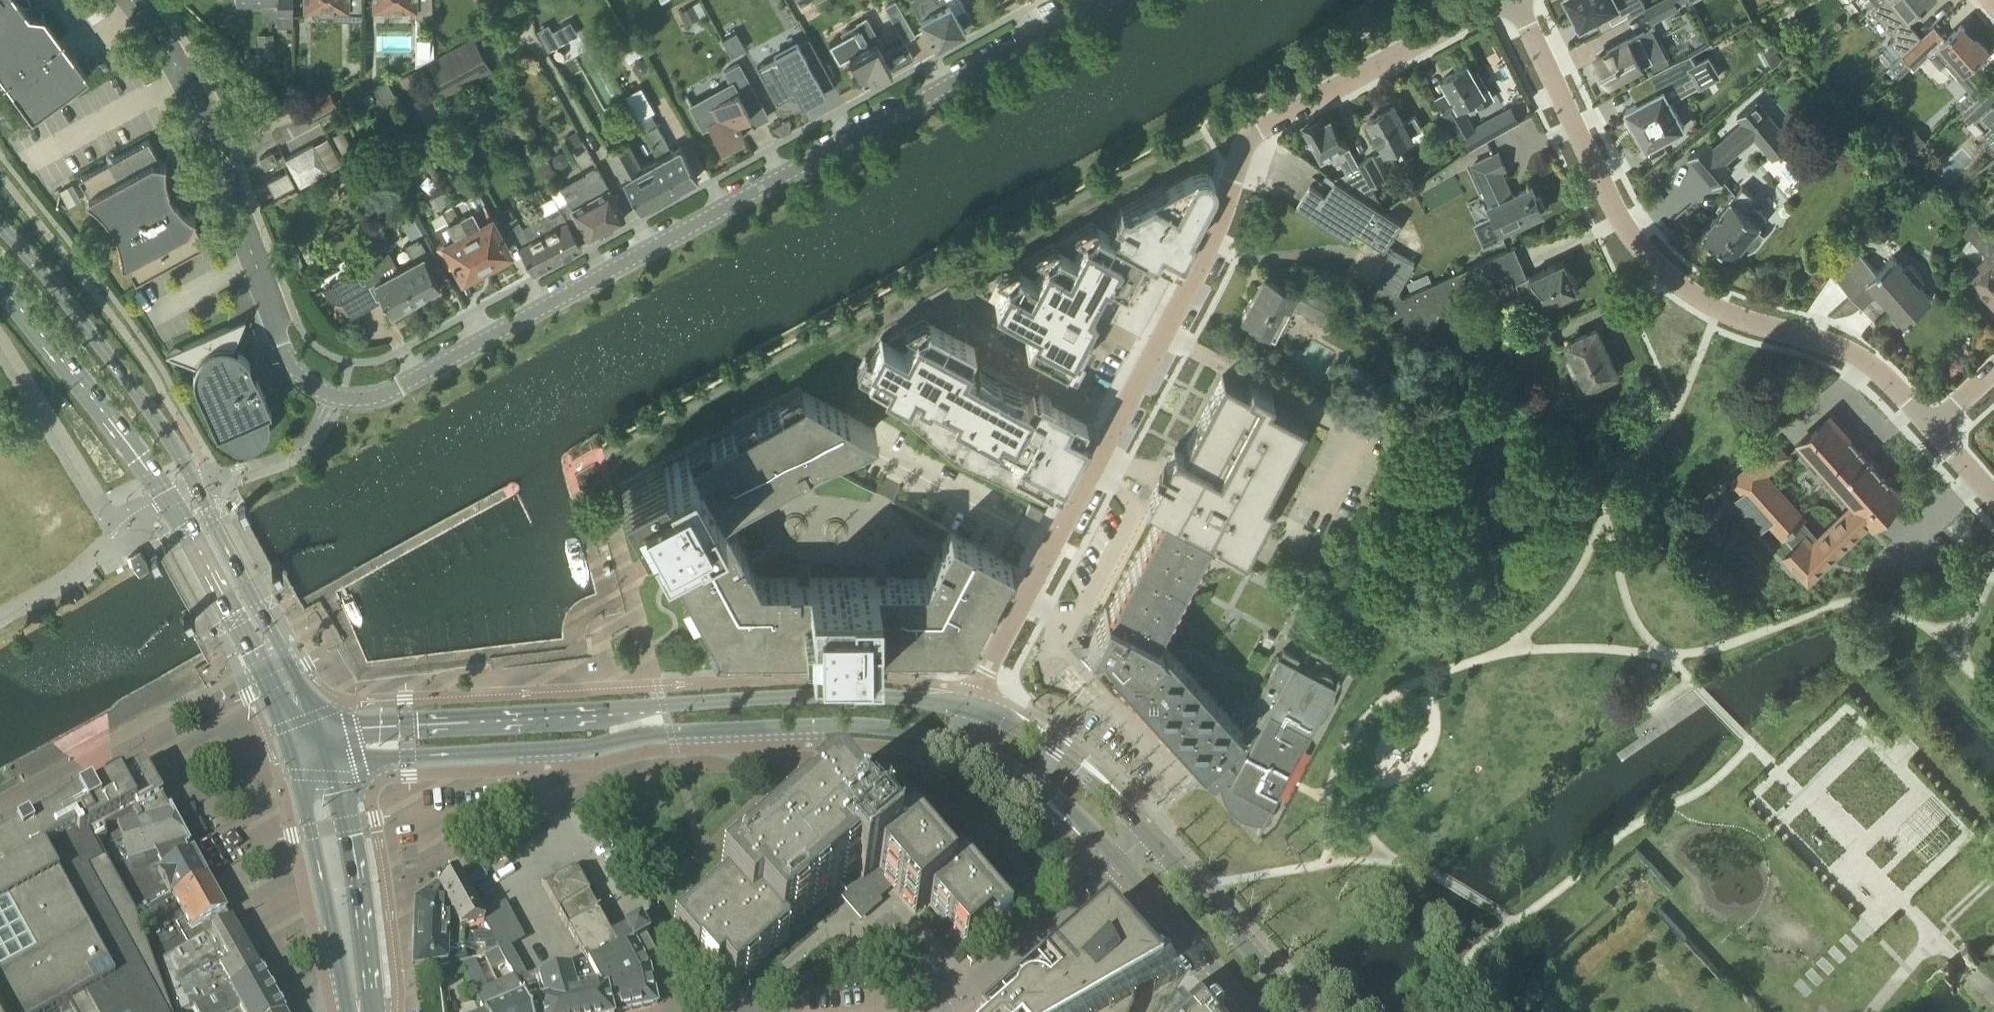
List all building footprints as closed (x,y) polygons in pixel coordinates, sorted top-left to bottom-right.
[(3,81),(4,82),(6,80),(32,116),(89,74),(86,71),(90,70),(90,71),(92,70),(88,56),(86,56),(86,57),(78,60),(62,37),(44,13),(29,12),(23,4),(29,3),(29,4),(31,4),(30,0),(0,0),(0,72),(5,79),(2,80),(3,81)] [(277,4),(277,25),(292,25),(293,0),(236,0),(236,4),(277,4)] [(304,9),(319,9),(319,10),(334,10),(334,9),(348,9),(348,19),(362,19),(362,0),(304,0),(304,9)] [(373,9),(387,9),(387,10),(402,10),(402,9),(415,9),(415,17),(432,17),(432,0),(373,0),(373,9)] [(935,46),(964,30),(955,13),(964,7),(960,0),(910,0),(935,46)] [(1602,30),(1646,7),(1643,0),(1568,0),(1580,24),(1595,16),(1596,18),(1600,16),(1606,27),(1602,29),(1602,30)] [(1645,8),(1653,22),(1680,7),(1679,5),(1689,0),(1659,0),(1645,8)] [(1904,55),(1908,52),(1923,37),(1922,37),(1911,24),(1912,23),(1908,19),(1930,0),(1885,0),(1881,3),(1874,9),(1898,37),(1892,42),(1904,55)] [(885,7),(893,22),(904,16),(896,1),(885,7)] [(691,5),(679,11),(686,25),(698,18),(691,5)] [(875,40),(878,38),(869,20),(858,26),(856,22),(839,31),(842,35),(828,43),(838,60),(849,55),(863,81),(890,66),(892,70),(914,58),(905,42),(883,54),(875,40)] [(1962,24),(1946,39),(1935,26),(1922,37),(1923,37),(1908,52),(1904,55),(1913,66),(1929,52),(1941,67),(1953,56),(1965,69),(1972,63),(1975,66),(1980,66),(1987,59),(1988,53),(1986,51),(1989,48),(1977,35),(1974,38),(1962,24)] [(1670,59),(1653,26),(1639,34),(1597,55),(1610,81),(1631,70),(1632,73),(1640,69),(1639,66),(1651,60),(1655,68),(1670,59)] [(736,30),(722,38),(731,56),(745,48),(736,30)] [(259,56),(275,55),(274,31),(259,32),(259,56)] [(551,31),(540,37),(547,50),(558,44),(551,31)] [(825,92),(823,89),(834,83),(809,37),(798,43),(796,40),(773,52),(775,56),(757,66),(774,97),(792,87),(794,91),(801,105),(825,92)] [(446,92),(489,68),(473,38),(429,62),(446,92)] [(1697,62),(1691,51),(1628,85),(1638,103),(1629,108),(1629,107),(1626,108),(1628,111),(1628,110),(1634,122),(1633,122),(1635,124),(1636,124),(1639,130),(1638,131),(1639,133),(1640,133),(1646,144),(1647,146),(1649,145),(1682,127),(1683,127),(1685,126),(1684,123),(1683,124),(1665,91),(1666,90),(1665,90),(1694,74),(1700,85),(1720,75),(1709,56),(1697,62)] [(415,55),(415,65),(433,55),(415,55)] [(744,104),(757,97),(738,61),(725,69),(733,83),(692,105),(685,93),(684,93),(702,126),(707,124),(721,148),(744,136),(738,125),(739,121),(750,115),(744,104)] [(1447,113),(1474,98),(1479,106),(1493,98),(1481,76),(1476,79),(1467,64),(1456,71),(1455,70),(1446,75),(1446,76),(1444,77),(1451,90),(1438,97),(1447,113)] [(400,76),(407,90),(420,83),(413,69),(400,76)] [(1965,115),(1970,121),(1977,114),(1987,124),(1984,127),(1993,138),(1993,87),(1965,115)] [(375,97),(370,89),(356,97),(361,105),(375,97)] [(306,120),(336,104),(330,91),(299,107),(306,120)] [(1782,127),(1757,98),(1737,115),(1743,121),(1724,137),(1737,152),(1755,136),(1762,144),(1782,127)] [(1411,136),(1410,133),(1422,127),(1415,114),(1403,121),(1394,105),(1391,106),(1390,104),(1380,109),(1381,112),(1369,118),(1387,150),(1411,136)] [(638,119),(659,157),(677,188),(698,177),(680,145),(671,150),(656,123),(650,113),(638,119)] [(1383,206),(1371,185),(1359,162),(1333,115),(1325,119),(1322,114),(1304,124),(1323,158),(1342,148),(1344,152),(1339,155),(1348,171),(1337,177),(1345,184),(1382,207),(1383,206)] [(791,132),(791,122),(789,118),(772,128),(774,132),(782,137),(791,132)] [(1487,120),(1461,135),(1469,149),(1495,134),(1487,120)] [(1898,140),(1911,154),(1926,141),(1914,126),(1898,140)] [(577,131),(564,137),(570,148),(582,141),(577,131)] [(165,174),(165,161),(160,161),(148,138),(78,176),(88,195),(86,199),(98,209),(109,221),(110,221),(114,232),(119,247),(121,263),(125,263),(135,282),(206,243),(193,221),(196,216),(184,209),(174,200),(175,199),(169,187),(165,174)] [(677,188),(659,157),(641,167),(626,140),(607,151),(639,209),(677,188)] [(1733,169),(1708,140),(1688,157),(1713,185),(1733,169)] [(300,185),(328,170),(314,143),(285,158),(300,185)] [(278,161),(273,150),(260,157),(265,167),(278,161)] [(1516,223),(1518,226),(1529,222),(1527,218),(1543,211),(1542,208),(1545,207),(1540,195),(1537,197),(1532,186),(1513,195),(1501,169),(1506,167),(1499,152),(1474,164),(1496,214),(1492,216),(1499,231),(1516,223)] [(1359,162),(1371,185),(1386,178),(1373,155),(1359,162)] [(567,200),(587,236),(588,238),(590,236),(593,238),(601,234),(602,230),(624,217),(596,166),(582,174),(584,179),(574,184),(579,193),(567,200)] [(274,195),(295,184),(287,169),(267,180),(274,195)] [(1213,180),(1212,176),(1210,173),(1207,170),(1203,169),(1199,169),(1195,171),(1192,172),(1126,209),(1120,206),(1107,230),(1092,222),(973,287),(973,288),(1035,321),(1031,329),(1032,329),(1026,341),(1064,361),(1071,348),(1076,351),(1086,330),(1081,327),(1089,312),(1083,309),(1085,305),(1139,334),(1176,266),(1171,263),(1176,253),(1181,255),(1193,233),(1183,228),(1206,185),(1211,187),(1213,184),(1213,180)] [(1356,229),(1385,248),(1401,220),(1382,207),(1345,184),(1337,177),(1335,179),(1325,194),(1311,185),(1297,206),(1350,240),(1356,229)] [(1766,217),(1767,217),(1766,214),(1763,209),(1760,208),(1755,205),(1752,204),(1758,197),(1743,185),(1707,229),(1708,230),(1704,235),(1718,246),(1722,241),(1737,253),(1744,244),(1748,249),(1746,249),(1747,251),(1749,250),(1755,247),(1757,246),(1761,242),(1763,240),(1765,235),(1766,232),(1765,232),(1765,233),(1758,227),(1762,222),(1761,221),(1765,216),(1766,217)] [(434,195),(441,208),(447,220),(436,226),(444,242),(462,277),(479,268),(476,263),(483,259),(486,264),(484,259),(453,201),(452,201),(446,189),(434,195)] [(485,204),(473,211),(465,195),(453,201),(484,259),(491,255),(493,260),(510,251),(498,229),(500,226),(496,219),(492,218),(485,204)] [(567,200),(565,195),(556,200),(559,206),(532,220),(540,234),(537,236),(543,248),(548,245),(556,260),(582,246),(579,241),(587,236),(567,200)] [(543,248),(537,236),(530,240),(516,214),(514,216),(511,210),(504,214),(507,220),(505,221),(533,273),(556,260),(548,245),(543,248)] [(426,229),(418,213),(408,218),(416,234),(426,229)] [(1993,304),(1993,240),(1974,217),(1962,229),(1988,258),(1981,265),(1986,271),(1974,282),(1979,287),(1978,289),(1985,296),(1988,297),(1993,304)] [(414,259),(399,268),(417,301),(428,295),(430,292),(429,290),(440,284),(430,267),(435,264),(419,237),(406,244),(414,259)] [(1517,267),(1509,249),(1403,298),(1400,291),(1393,304),(1386,316),(1406,327),(1421,302),(1441,313),(1446,303),(1444,299),(1454,294),(1455,296),(1517,267)] [(1391,250),(1368,289),(1393,304),(1400,291),(1415,264),(1391,250)] [(1877,271),(1867,260),(1858,250),(1833,273),(1852,293),(1863,306),(1880,290),(1905,319),(1904,320),(1906,322),(1912,317),(1911,316),(1932,297),(1919,284),(1923,277),(1912,265),(1905,268),(1894,256),(1877,271)] [(1524,294),(1528,291),(1536,307),(1542,304),(1543,305),(1579,289),(1565,259),(1518,282),(1524,294)] [(417,301),(399,268),(384,276),(376,261),(362,269),(371,283),(370,284),(377,296),(381,294),(391,311),(401,305),(402,307),(406,308),(417,301)] [(1272,336),(1287,308),(1289,304),(1320,321),(1330,303),(1292,282),(1289,288),(1263,274),(1240,318),(1272,336)] [(339,287),(325,295),(331,306),(348,304),(339,287)] [(1062,479),(1084,436),(1080,434),(1086,421),(1048,400),(1050,397),(1039,391),(1037,395),(965,356),(972,343),(924,317),(907,325),(889,336),(886,340),(881,337),(858,380),(929,440),(940,449),(953,461),(1043,502),(1057,476),(1062,479)] [(227,326),(185,345),(183,345),(178,358),(195,365),(194,369),(193,379),(196,388),(221,432),(226,440),(233,444),(242,447),(250,446),(258,442),(264,436),(268,428),(269,420),(267,411),(261,398),(265,396),(256,376),(246,373),(250,363),(243,353),(233,347),(240,331),(227,326)] [(1529,354),(1555,342),(1549,327),(1523,338),(1529,354)] [(1568,342),(1574,355),(1589,385),(1618,372),(1609,354),(1597,328),(1568,342)] [(1263,494),(1303,417),(1272,401),(1275,394),(1249,381),(1246,387),(1222,374),(1182,450),(1174,446),(1146,499),(1161,507),(1107,609),(1106,609),(1088,643),(1082,644),(1104,668),(1109,663),(1202,766),(1202,765),(1210,773),(1213,776),(1216,780),(1217,782),(1219,787),(1221,791),(1222,796),(1227,805),(1233,812),(1241,818),(1251,822),(1262,823),(1264,822),(1267,821),(1269,820),(1272,815),(1272,810),(1271,807),(1310,733),(1307,732),(1308,730),(1311,732),(1315,724),(1323,717),(1330,709),(1333,699),(1334,688),(1333,685),(1333,683),(1332,681),(1332,678),(1331,676),(1329,675),(1327,673),(1325,672),(1322,672),(1320,673),(1318,674),(1316,675),(1295,664),(1299,657),(1283,649),(1279,656),(1277,655),(1276,656),(1278,657),(1253,704),(1262,709),(1254,722),(1253,721),(1243,730),(1164,643),(1163,644),(1155,635),(1209,533),(1216,536),(1213,543),(1240,558),(1272,498),(1263,494)] [(734,532),(724,513),(723,511),(790,475),(790,476),(801,470),(800,469),(817,460),(875,428),(803,390),(801,391),(805,399),(785,410),(781,402),(755,416),(760,424),(740,435),(735,427),(710,441),(714,449),(694,460),(690,452),(641,479),(647,490),(636,496),(662,544),(651,551),(662,571),(673,565),(687,590),(695,586),(706,606),(698,610),(712,636),(713,635),(719,645),(731,645),(731,646),(760,646),(759,637),(769,637),(770,646),(799,646),(798,637),(808,636),(809,646),(838,645),(837,636),(847,636),(848,645),(876,645),(876,636),(886,636),(886,645),(916,645),(915,635),(925,635),(926,645),(954,644),(954,643),(966,643),(971,633),(973,633),(986,607),(978,603),(982,594),(991,599),(1004,573),(996,569),(1000,560),(1009,564),(1010,561),(950,530),(943,543),(942,543),(936,553),(937,554),(925,577),(887,577),(887,576),(875,576),(875,577),(809,578),(809,577),(797,577),(797,578),(758,578),(752,567),(753,567),(747,556),(746,557),(733,532),(734,532)] [(1902,495),(1858,445),(1830,414),(1800,441),(1848,495),(1852,500),(1813,538),(1809,533),(1786,556),(1809,580),(1870,521),(1872,523),(1902,495)] [(1794,454),(1777,436),(1731,478),(1743,490),(1732,500),(1761,531),(1770,523),(1787,538),(1811,515),(1773,475),(1794,454)] [(245,502),(238,506),(242,513),(249,509),(245,502)] [(1039,518),(1040,516),(1043,510),(1030,503),(1025,512),(1039,518)] [(1705,503),(1690,516),(1703,531),(1718,518),(1705,503)] [(147,556),(140,549),(130,554),(133,564),(139,571),(150,566),(147,556)] [(157,550),(150,554),(154,561),(161,557),(157,550)] [(182,613),(187,622),(283,569),(278,560),(256,572),(204,601),(194,606),(182,613)] [(119,827),(169,813),(147,772),(139,769),(76,804),(4,843),(2,844),(0,845),(0,1011),(62,1011),(69,1008),(71,1011),(169,1011),(134,916),(97,846),(107,841),(105,831),(116,825),(117,828),(119,827)] [(698,960),(702,965),(715,979),(716,979),(715,978),(722,973),(733,986),(744,977),(742,975),(753,966),(755,968),(775,950),(773,948),(783,939),(785,941),(787,940),(782,934),(792,925),(790,923),(800,915),(801,917),(812,907),(811,905),(821,896),(823,898),(839,884),(847,894),(843,897),(844,898),(847,896),(861,912),(877,899),(878,900),(893,887),(915,913),(929,901),(966,944),(999,916),(960,871),(947,883),(909,840),(896,852),(872,824),(869,826),(860,815),(862,813),(845,793),(843,795),(834,784),(836,783),(834,781),(806,805),(810,810),(806,813),(804,811),(793,820),(795,823),(785,832),(783,830),(763,847),(765,849),(754,858),(752,856),(732,873),(734,875),(723,884),(721,882),(720,884),(725,890),(716,898),(718,900),(707,909),(705,907),(685,924),(687,926),(676,935),(675,933),(673,935),(696,962),(698,960)] [(194,856),(188,859),(186,850),(190,849),(170,813),(119,827),(123,843),(109,847),(116,869),(120,868),(122,875),(118,877),(140,916),(206,879),(194,856)] [(1471,1008),(1472,1002),(1476,997),(1490,986),(1504,1002),(1615,906),(1598,887),(1636,852),(1669,888),(1651,906),(1753,1011),(1758,1011),(1655,905),(1674,888),(1637,847),(1594,887),(1611,905),(1509,995),(1504,998),(1490,982),(1474,995),(1470,1001),(1468,1007),(1468,1011),(1471,1011),(1471,1008)] [(208,874),(229,918),(246,909),(225,865),(208,874)] [(657,1004),(649,969),(643,957),(653,951),(645,936),(648,934),(639,918),(625,925),(628,929),(612,937),(573,866),(542,883),(568,929),(569,928),(588,963),(539,978),(541,985),(522,990),(525,998),(530,1011),(619,1011),(657,1004)] [(460,931),(465,929),(485,923),(482,917),(469,891),(458,875),(437,889),(437,890),(460,931)] [(183,938),(226,914),(206,879),(140,916),(139,917),(150,946),(160,963),(188,947),(183,938)] [(459,939),(464,940),(465,929),(460,931),(437,890),(416,904),(415,926),(419,926),(419,935),(415,934),(415,935),(454,936),(459,936),(459,939)] [(495,941),(500,950),(502,953),(512,948),(524,941),(504,905),(482,917),(485,923),(491,934),(495,941)] [(1133,1004),(1139,981),(1161,968),(1144,948),(1146,938),(1124,913),(1117,918),(1106,905),(986,1011),(1130,1011),(1133,1004)] [(188,947),(160,963),(168,990),(245,946),(231,923),(188,947)] [(459,950),(459,949),(463,950),(464,940),(459,939),(459,936),(454,936),(415,935),(415,936),(419,936),(418,945),(414,945),(413,970),(412,970),(412,972),(437,968),(447,964),(448,949),(459,950)] [(473,941),(472,946),(484,946),(485,954),(500,950),(495,941),(473,941)] [(261,974),(245,946),(168,990),(174,1011),(190,1011),(194,1010),(214,1002),(261,974)] [(530,981),(512,948),(502,953),(514,976),(520,987),(530,981)] [(525,998),(522,990),(520,987),(514,976),(487,987),(474,961),(461,965),(483,1009),(484,1009),(486,1011),(530,1011),(525,998)] [(261,974),(214,1002),(194,1010),(195,1011),(282,1011),(261,974)] [(1183,994),(1171,1011),(1210,1011),(1205,1007),(1204,1008),(1200,1011),(1184,993),(1183,994)]
